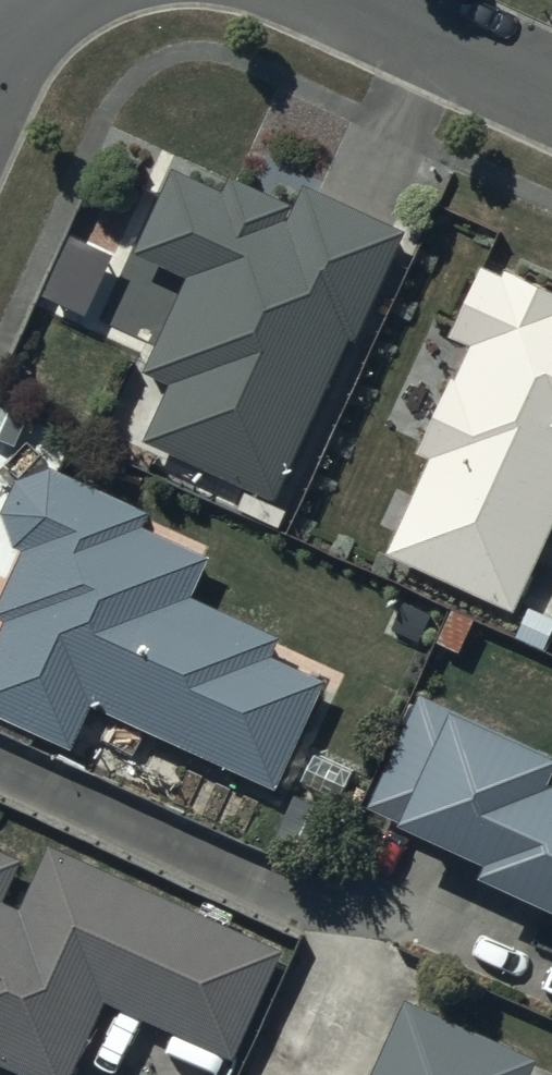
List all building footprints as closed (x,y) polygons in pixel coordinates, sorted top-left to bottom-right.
[(170,399),(149,455),(273,508),(403,241),(300,194),(291,216),(228,186),(219,205),(174,184),(138,268),(186,290),(145,384),(170,399)] [(387,565),(514,622),(551,539),(551,302),(506,282),(504,287),(480,276),(449,348),(470,356),(456,389),(452,388),(424,453),(421,452),(417,464),(430,470),(387,565)] [(0,642),(0,729),(73,760),(94,716),(277,802),(327,690),(272,668),(280,647),(193,604),(210,567),(141,535),(149,520),(50,478),(17,491),(2,526),(15,559),(23,563),(0,613),(0,632),(5,633),(0,642)] [(400,849),(487,888),(480,901),(551,934),(551,805),(551,804),(551,802),(551,780),(549,778),(551,772),(551,762),(422,705),(367,818),(406,832),(400,849)] [(108,1012),(228,1068),(285,963),(50,856),(21,920),(5,912),(22,872),(0,861),(0,1074),(79,1074),(108,1012)] [(544,1072),(405,1009),(375,1074),(543,1074),(544,1072)]
